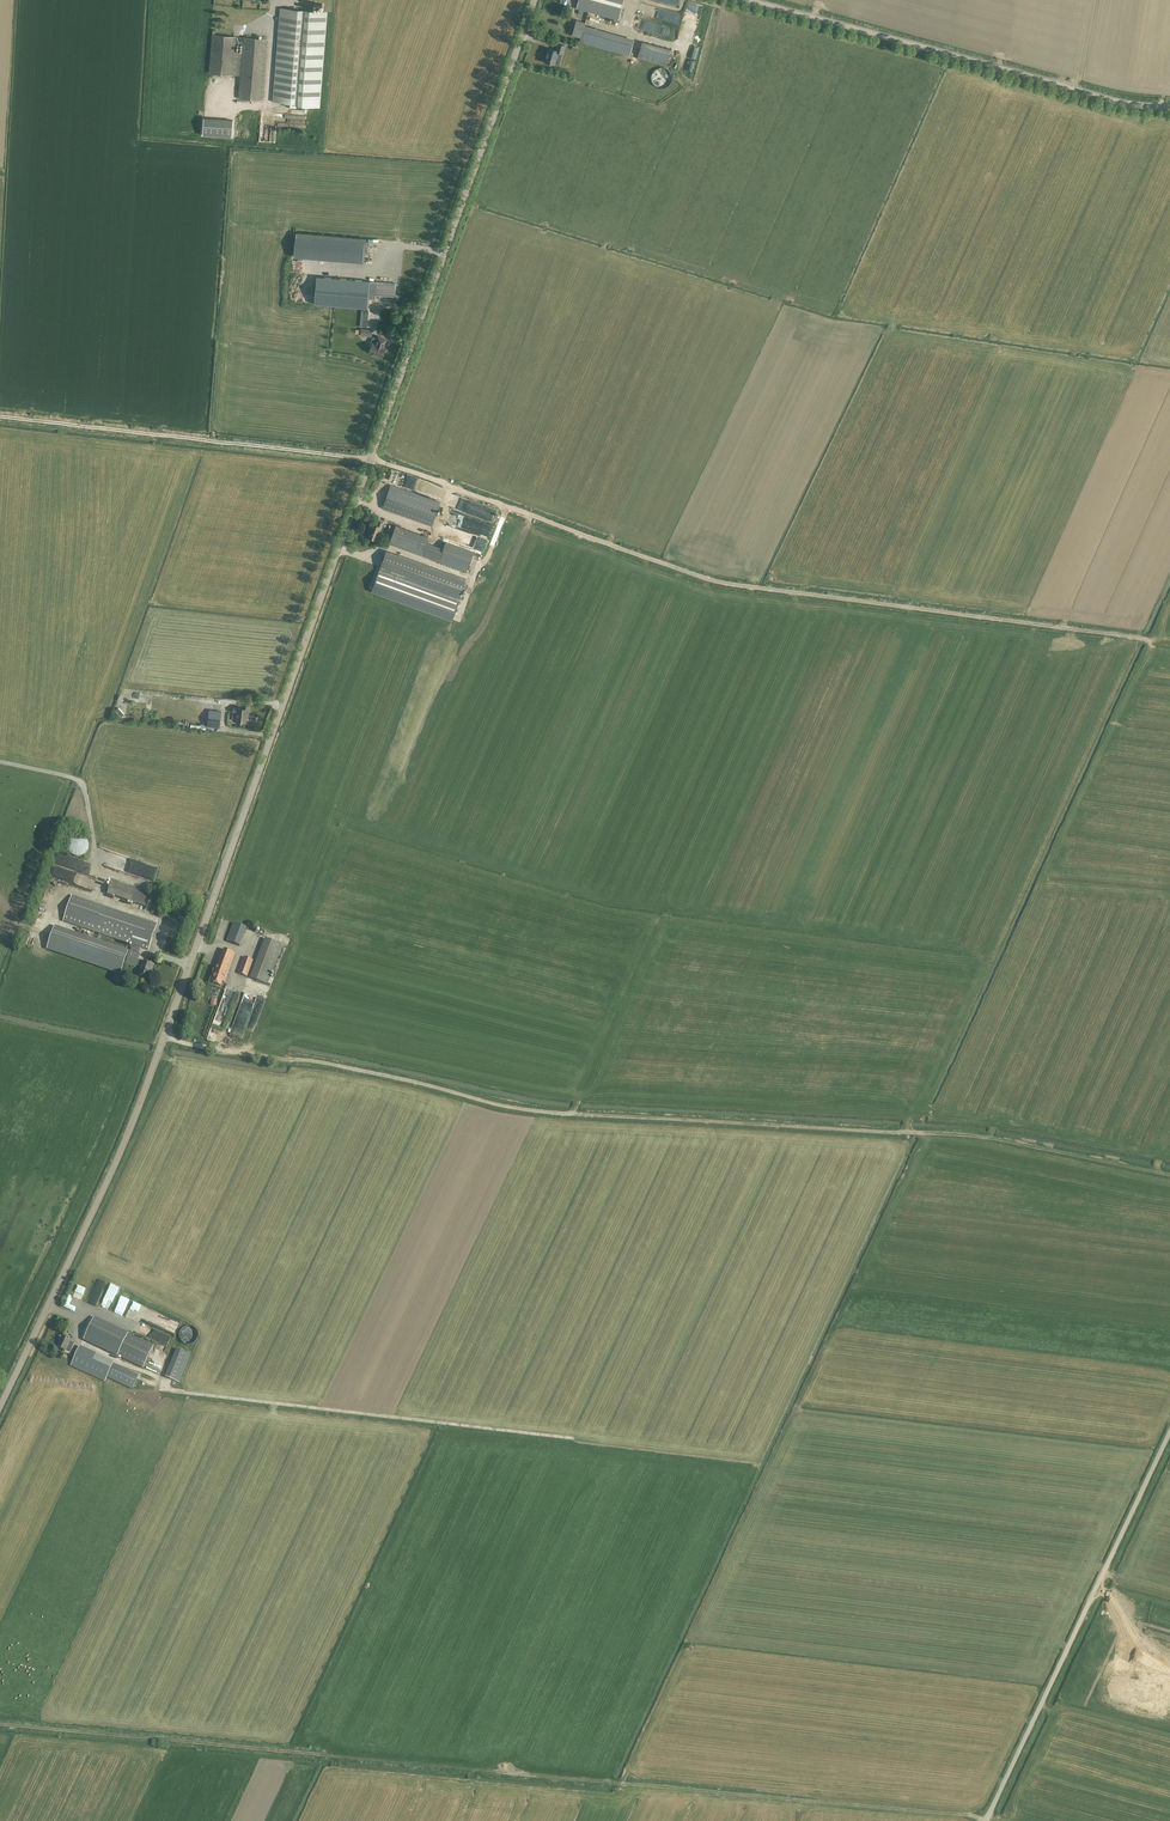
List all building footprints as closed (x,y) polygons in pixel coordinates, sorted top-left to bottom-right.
[(576,8),(618,20),(624,0),(578,0),(576,8)] [(303,105),(320,106),(328,12),(280,9),(273,100),(290,102),(290,107),(302,108),(303,105)] [(678,23),(680,16),(673,14),(672,22),(678,23)] [(576,20),(572,35),(581,37),(579,41),(585,43),(629,55),(631,50),(633,43),(583,29),(585,23),(582,22),(576,20)] [(236,36),(212,34),(209,73),(237,75),(238,52),(235,52),(235,43),(243,43),(239,98),(263,100),(268,39),(244,37),(236,37),(236,36)] [(641,41),(636,58),(667,66),(671,49),(641,41)] [(546,56),(544,61),(554,64),(558,52),(562,53),(565,45),(558,43),(556,50),(548,48),(547,52),(546,56)] [(653,68),(652,83),(668,83),(669,68),(653,68)] [(366,238),(297,232),(294,256),(364,262),(366,238)] [(317,276),(314,304),(368,308),(369,299),(375,299),(376,294),(385,295),(395,296),(395,289),(396,283),(386,282),(377,281),(371,281),(317,276)] [(371,346),(369,352),(372,353),(371,354),(380,357),(380,355),(382,356),(385,348),(383,347),(386,339),(378,336),(377,338),(373,337),(370,346),(371,346)] [(440,503),(391,485),(382,508),(432,525),(440,503)] [(383,522),(378,520),(377,524),(371,522),(367,535),(377,539),(383,522)] [(396,525),(389,543),(438,561),(467,572),(474,552),(445,542),(443,548),(426,542),(428,537),(396,525)] [(386,550),(372,590),(452,620),(467,580),(386,550)] [(249,705),(243,704),(243,708),(238,707),(238,708),(234,707),(233,712),(237,712),(236,721),(245,722),(246,714),(248,715),(249,705)] [(119,707),(114,712),(120,718),(124,714),(119,707)] [(220,717),(209,715),(207,725),(219,727),(220,717)] [(81,836),(78,835),(76,836),(73,837),(71,839),(69,840),(68,843),(68,848),(69,851),(70,853),(72,855),(74,856),(76,857),(79,857),(82,856),(85,855),(87,853),(88,850),(89,848),(89,845),(88,842),(87,840),(84,837),(81,836)] [(49,876),(95,889),(98,878),(52,865),(49,876)] [(150,893),(112,880),(107,893),(145,906),(150,893)] [(72,895),(63,921),(95,932),(93,939),(55,926),(47,949),(121,974),(128,951),(97,941),(99,933),(133,945),(131,949),(131,950),(130,950),(126,963),(136,966),(136,965),(138,960),(140,953),(139,953),(141,947),(148,950),(157,924),(72,895)] [(247,927),(234,923),(227,941),(240,946),(247,927)] [(262,938),(251,979),(269,984),(281,943),(262,938)] [(236,953),(224,949),(212,983),(221,986),(223,981),(225,982),(236,953)] [(254,960),(244,956),(238,974),(247,977),(254,960)] [(143,962),(138,960),(136,965),(142,966),(139,976),(148,979),(151,970),(150,970),(152,964),(144,961),(143,962)] [(225,985),(214,1022),(222,1024),(234,987),(225,985)] [(230,1034),(243,1038),(256,995),(243,992),(230,1034)] [(95,1306),(106,1280),(98,1277),(87,1303),(95,1306)] [(145,1307),(145,1306),(132,1301),(126,1316),(136,1320),(138,1316),(145,1319),(149,1309),(145,1307)] [(95,1317),(84,1340),(117,1356),(118,1355),(143,1367),(153,1346),(128,1334),(128,1333),(95,1317)] [(72,1341),(63,1337),(60,1343),(59,1343),(57,1347),(70,1353),(75,1343),(71,1342),(72,1341)] [(114,1362),(80,1346),(71,1365),(105,1381),(107,1377),(132,1388),(138,1375),(113,1363),(114,1362)] [(191,1355),(176,1348),(165,1376),(180,1382),(191,1355)]
